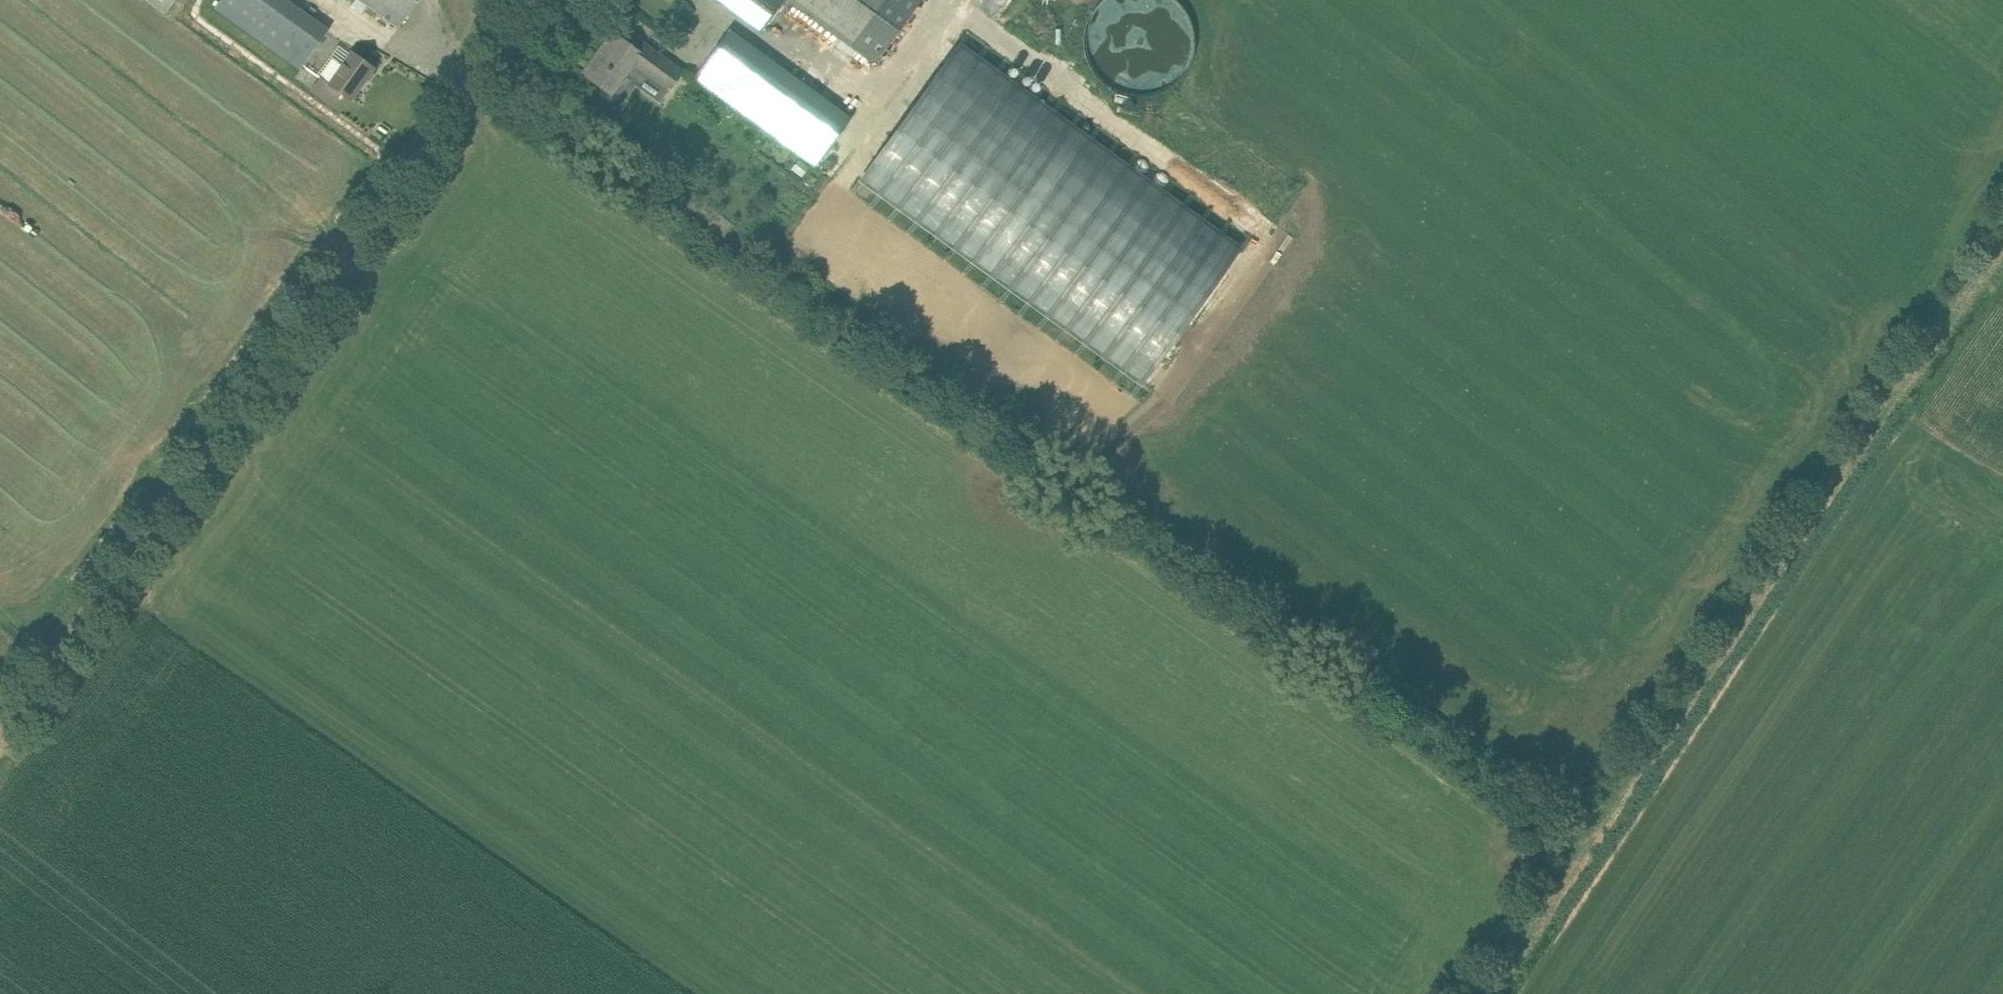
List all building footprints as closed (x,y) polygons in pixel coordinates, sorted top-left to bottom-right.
[(166,11),(174,0),(151,0),(166,11)] [(300,69),(329,30),(288,0),(221,0),(216,7),(300,69)] [(399,27),(419,0),(362,0),(399,27)] [(762,31),(785,0),(719,0),(762,31)] [(876,63),(922,0),(788,0),(876,63)] [(1083,48),(1087,61),(1095,78),(1119,95),(1156,92),(1177,76),(1191,52),(1192,23),(1175,0),(1101,0),(1087,11),(1083,48)] [(851,118),(798,79),(729,29),(694,76),(817,165),(851,118)] [(645,73),(659,53),(643,42),(638,50),(613,32),(582,74),(611,95),(633,64),(645,73)] [(958,47),(863,177),(1143,380),(1237,249),(958,47)] [(375,68),(358,56),(352,51),(329,83),(320,77),(311,90),(333,105),(341,93),(351,100),(375,68)]
